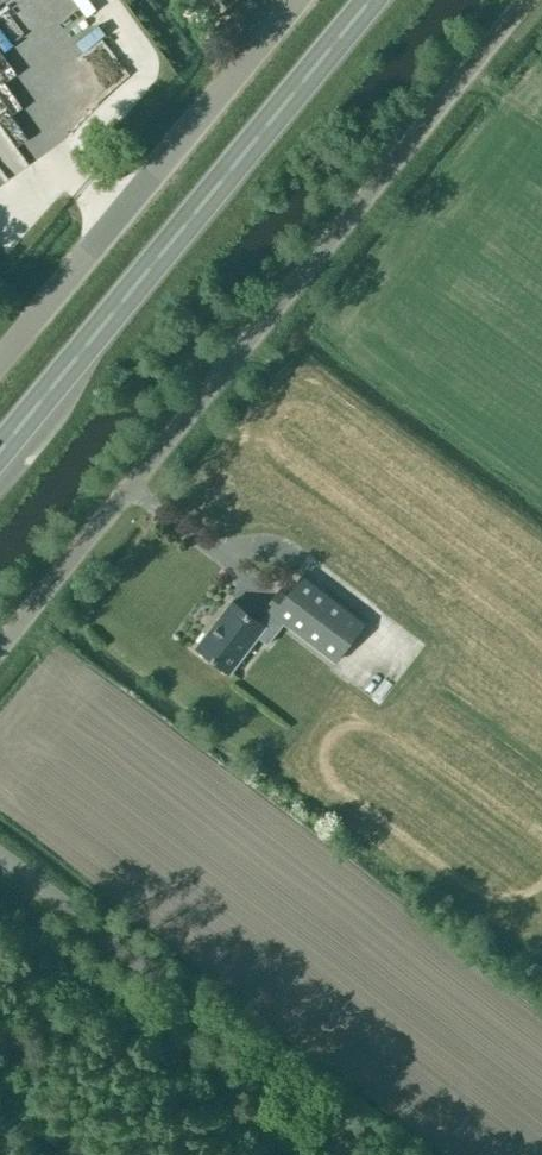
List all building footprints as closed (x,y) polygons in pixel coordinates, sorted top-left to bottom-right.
[(85,19),(95,11),(87,0),(72,0),(85,19)] [(78,16),(68,41),(88,49),(97,24),(78,16)] [(272,613),(264,624),(232,600),(196,646),(229,672),(257,635),(268,643),(284,622),(334,661),(365,621),(302,574),(287,593),(280,588),(265,607),(272,613)]
